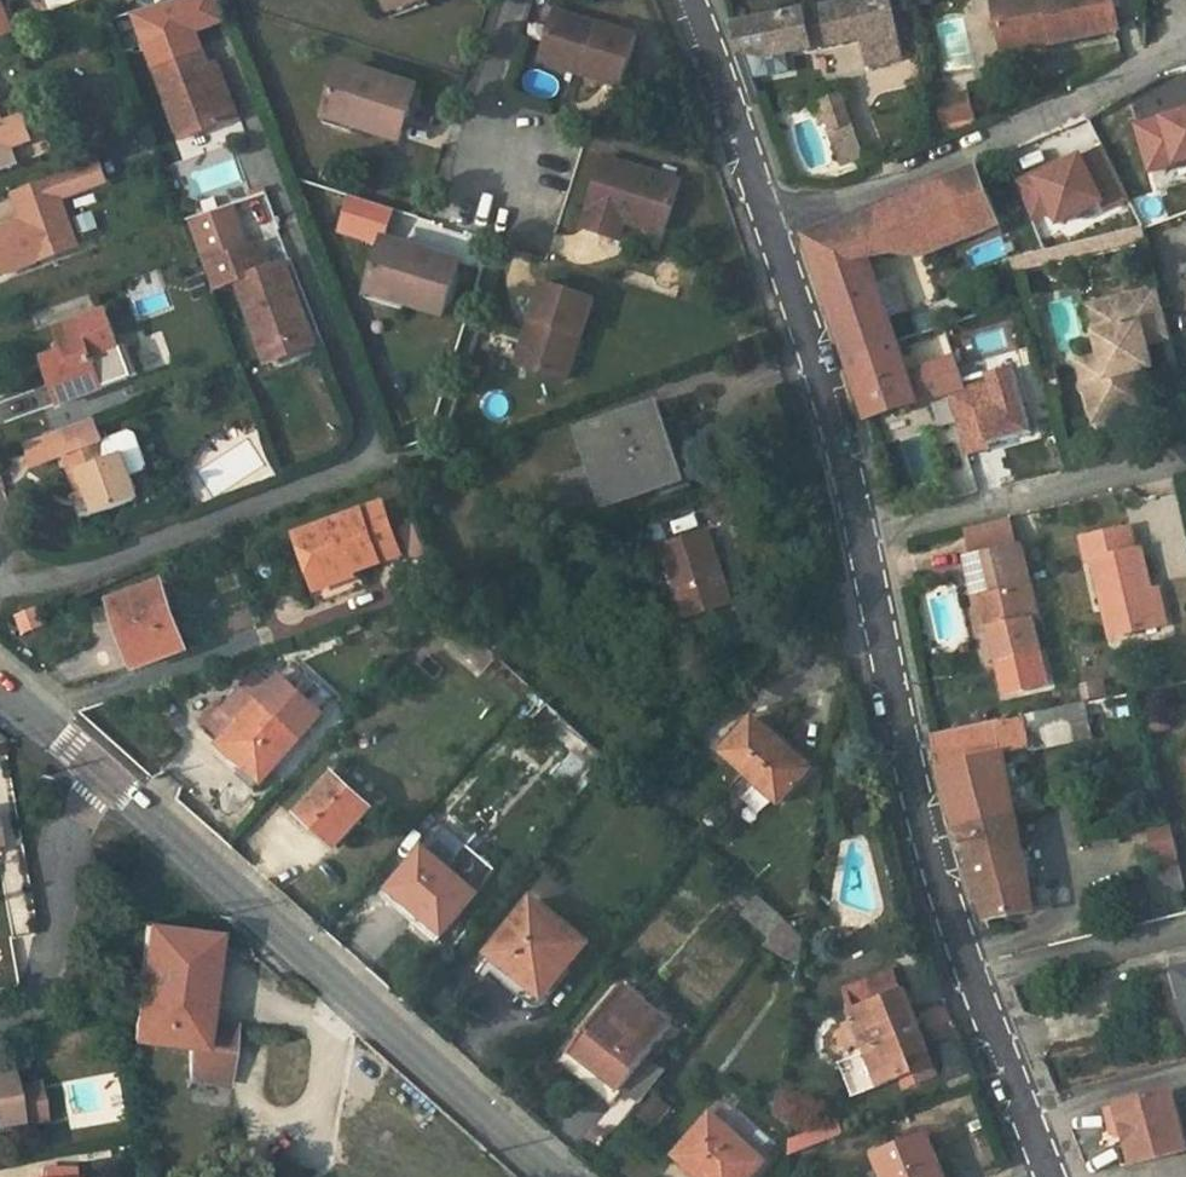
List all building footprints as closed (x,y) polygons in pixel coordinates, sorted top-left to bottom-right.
[(14,31),(1,0),(0,0),(0,37),(14,31)] [(195,28),(225,18),(219,0),(178,0),(133,14),(145,44),(194,26),(195,28)] [(390,11),(406,5),(408,1),(412,0),(386,0),(390,11)] [(390,11),(394,20),(432,6),(430,0),(412,0),(408,1),(406,5),(390,11)] [(745,53),(769,59),(863,39),(869,67),(905,60),(893,0),(859,0),(735,25),(745,53)] [(1004,46),(1052,36),(1053,43),(1120,30),(1114,0),(994,0),(1004,46)] [(557,14),(544,55),(589,69),(586,78),(622,90),(638,40),(557,14)] [(195,28),(194,26),(145,44),(183,139),(231,121),(218,87),(195,28)] [(1052,36),(1004,46),(1005,52),(1053,43),(1052,36)] [(589,69),(544,55),(541,64),(586,78),(589,69)] [(342,67),(326,115),(355,125),(405,140),(415,109),(396,104),(403,82),(376,74),(374,78),(342,67)] [(422,88),(403,82),(396,104),(415,109),(422,88)] [(218,87),(231,121),(239,118),(226,83),(218,87)] [(973,121),(966,95),(936,102),(942,128),(973,121)] [(842,96),(822,103),(840,156),(847,155),(850,164),(865,159),(842,96)] [(20,164),(14,146),(34,139),(25,115),(6,123),(0,108),(0,171),(20,164)] [(1185,162),(1185,113),(1138,127),(1151,171),(1185,162)] [(353,130),(355,125),(326,115),(324,121),(353,130)] [(1061,168),(1039,179),(1037,175),(1017,185),(1032,222),(1053,212),(1059,224),(1103,202),(1107,210),(1129,199),(1105,150),(1084,160),(1083,157),(1061,168)] [(621,239),(627,222),(631,211),(669,224),(684,181),(608,156),(584,227),(621,239)] [(19,223),(0,230),(0,261),(4,273),(78,246),(58,195),(68,192),(69,195),(105,182),(98,161),(16,190),(26,220),(28,224),(20,227),(19,223)] [(1039,179),(1061,168),(1059,164),(1037,175),(1039,179)] [(977,169),(805,237),(814,264),(827,267),(871,259),(893,254),(920,260),(1002,229),(977,169)] [(390,209),(349,196),(338,232),(379,245),(390,209)] [(205,262),(246,246),(231,206),(189,220),(205,262)] [(631,211),(627,222),(665,235),(669,224),(631,211)] [(265,351),(312,333),(285,260),(269,267),(259,241),(246,246),(205,262),(215,289),(237,280),(265,351)] [(384,244),(372,284),(392,291),(394,298),(408,302),(446,315),(463,263),(437,255),(436,260),(384,244)] [(843,295),(879,283),(871,259),(827,267),(814,264),(818,277),(826,299),(835,289),(843,295)] [(879,284),(890,318),(907,313),(895,279),(879,284)] [(546,283),(533,322),(541,325),(526,369),(568,384),(596,299),(546,283)] [(918,403),(908,373),(890,318),(879,284),(879,283),(843,295),(835,289),(826,299),(839,338),(868,420),(918,403)] [(392,291),(372,284),(367,297),(406,309),(408,302),(394,298),(392,291)] [(1106,379),(1086,385),(1095,420),(1150,407),(1141,369),(1151,366),(1146,345),(1142,322),(1165,317),(1158,291),(1088,307),(1101,359),(1106,379)] [(69,348),(43,357),(61,403),(106,387),(105,386),(95,358),(120,348),(121,348),(106,310),(62,326),(69,348)] [(1142,322),(1146,345),(1170,340),(1165,317),(1142,322)] [(518,367),(526,369),(541,325),(533,322),(518,367)] [(931,357),(952,352),(946,330),(925,335),(931,357)] [(316,345),(312,333),(265,351),(269,362),(316,345)] [(95,358),(105,386),(130,377),(120,348),(95,358)] [(956,358),(908,373),(918,403),(926,401),(919,381),(959,369),(956,358)] [(1106,379),(1101,359),(1081,364),(1086,385),(1106,379)] [(966,389),(950,394),(967,455),(991,448),(990,444),(1032,432),(1014,368),(987,375),(989,383),(966,389)] [(919,381),(926,401),(950,394),(966,389),(959,369),(919,381)] [(650,408),(582,431),(607,505),(681,480),(670,443),(663,446),(650,408)] [(56,433),(65,455),(80,495),(89,491),(98,516),(142,499),(134,476),(126,453),(109,459),(104,443),(95,419),(56,433)] [(36,466),(65,455),(56,433),(28,443),(36,466)] [(126,453),(134,476),(146,471),(147,467),(136,436),(130,433),(104,443),(109,459),(126,453)] [(353,566),(354,571),(401,553),(382,503),(297,535),(314,580),(353,566)] [(968,532),(973,556),(1015,546),(1009,522),(968,532)] [(643,524),(600,539),(606,560),(650,545),(643,524)] [(398,530),(406,558),(423,553),(415,525),(398,530)] [(1110,636),(1158,626),(1150,590),(1141,549),(1134,551),(1129,527),(1080,537),(1086,563),(1093,562),(1110,636)] [(707,532),(662,547),(685,617),(729,603),(707,532)] [(981,592),(990,629),(997,660),(1039,650),(1031,618),(1039,617),(1020,545),(1015,546),(973,556),(967,557),(976,593),(981,592)] [(356,575),(354,571),(353,566),(314,580),(318,590),(356,575)] [(111,600),(128,646),(135,643),(144,666),(188,650),(163,582),(111,600)] [(1158,589),(1150,590),(1158,626),(1166,623),(1158,589)] [(981,592),(976,593),(974,594),(982,630),(990,629),(981,592)] [(13,617),(23,636),(46,623),(36,604),(13,617)] [(451,639),(456,643),(468,629),(463,624),(451,639)] [(499,657),(468,629),(456,643),(487,671),(499,657)] [(128,646),(136,669),(144,666),(135,643),(128,646)] [(255,670),(239,686),(203,728),(240,761),(246,754),(269,774),(322,713),(281,676),(273,685),(255,670)] [(1086,704),(1046,713),(1052,745),(1060,743),(1093,735),(1086,704)] [(940,768),(1006,754),(1052,745),(1046,713),(933,737),(940,768)] [(592,770),(605,755),(565,718),(562,715),(548,730),(592,770)] [(811,770),(753,718),(723,751),(782,805),(811,770)] [(246,754),(240,761),(263,781),(269,774),(246,754)] [(956,826),(961,829),(1018,816),(1044,810),(1038,790),(1035,790),(1032,779),(1011,786),(1006,754),(940,768),(947,795),(956,826)] [(371,806),(335,773),(299,813),(335,846),(371,806)] [(1018,816),(961,829),(966,832),(973,857),(967,861),(987,924),(1053,909),(1050,889),(1032,893),(1018,816)] [(1169,823),(1149,827),(1156,859),(1176,855),(1169,823)] [(424,848),(448,868),(468,845),(444,825),(424,848)] [(448,868),(477,893),(497,869),(468,845),(448,868)] [(448,868),(424,848),(391,887),(423,915),(445,934),(479,894),(477,893),(448,868)] [(1161,891),(1182,888),(1178,861),(1157,864),(1161,891)] [(423,915),(391,887),(384,896),(416,923),(423,915)] [(785,918),(760,896),(742,916),(769,939),(785,918)] [(491,953),(545,996),(587,942),(534,899),(491,953)] [(423,915),(416,923),(438,942),(445,934),(423,915)] [(764,946),(801,966),(804,935),(785,918),(769,939),(764,946)] [(204,1024),(215,936),(146,927),(132,1039),(188,1046),(190,1081),(226,1084),(233,1027),(204,1024)] [(545,996),(491,953),(487,959),(508,976),(502,983),(534,1008),(545,996)] [(1176,972),(1185,1009),(1185,969),(1176,972)] [(854,1011),(898,993),(889,970),(845,988),(854,1011)] [(1176,972),(1160,976),(1177,1041),(1185,1039),(1185,1009),(1176,972)] [(598,1074),(621,1093),(674,1026),(624,985),(573,1048),(601,1070),(598,1074)] [(898,993),(854,1011),(852,1012),(881,1086),(904,1077),(909,1086),(936,1075),(901,992),(898,993)] [(601,1070),(573,1048),(561,1063),(613,1103),(621,1093),(598,1074),(601,1070)] [(14,1118),(8,1084),(4,1065),(0,1066),(0,1121),(14,1118)] [(35,1079),(8,1084),(14,1118),(16,1125),(42,1120),(35,1079)] [(658,1129),(670,1102),(648,1092),(636,1119),(658,1129)] [(1112,1125),(1117,1144),(1129,1142),(1135,1164),(1185,1151),(1185,1144),(1173,1092),(1120,1105),(1124,1122),(1112,1125)] [(766,1159),(764,1158),(775,1146),(723,1100),(676,1156),(700,1176),(750,1176),(766,1159)] [(563,1124),(575,1141),(608,1117),(596,1101),(563,1124)] [(1120,1105),(1108,1108),(1112,1125),(1124,1122),(1120,1105)] [(793,1152),(842,1132),(839,1124),(814,1135),(812,1131),(789,1140),(793,1152)] [(873,1155),(882,1176),(943,1176),(926,1134),(873,1155)] [(1129,1142),(1117,1144),(1123,1167),(1135,1164),(1129,1142)] [(47,1176),(73,1176),(73,1169),(47,1169),(47,1176)]
